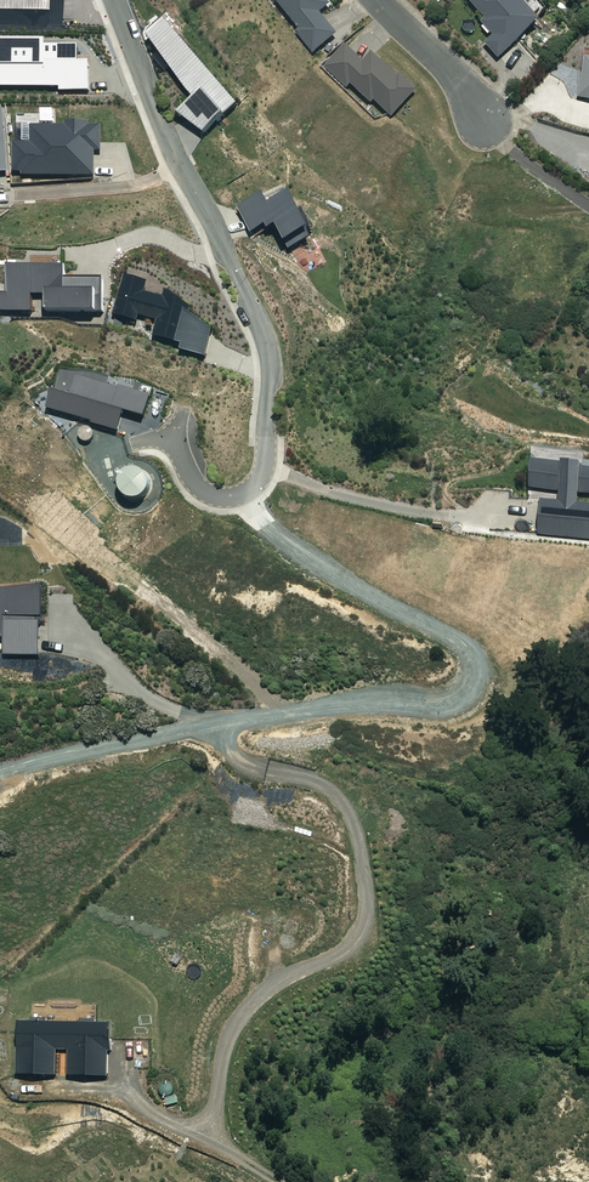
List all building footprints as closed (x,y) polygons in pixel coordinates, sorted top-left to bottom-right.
[(46,25),(46,23),(61,23),(62,0),(0,0),(0,24),(46,25)] [(299,29),(295,33),(312,54),(337,35),(320,14),(331,6),(326,0),(275,0),(299,29)] [(519,0),(467,0),(485,22),(482,24),(494,39),(485,46),(497,59),(539,24),(519,0)] [(164,21),(148,35),(194,99),(179,114),(206,133),(237,104),(164,21)] [(365,65),(345,47),(328,67),(370,105),(374,101),(392,117),(416,90),(403,78),(400,81),(372,56),(365,65)] [(587,58),(579,96),(588,98),(588,58),(587,58)] [(13,141),(13,172),(23,171),(23,174),(93,173),(93,150),(100,150),(100,125),(90,126),(90,121),(65,121),(65,125),(30,125),(30,141),(13,141)] [(32,311),(32,294),(47,294),(47,312),(105,312),(105,277),(65,277),(65,265),(7,265),(7,294),(0,294),(0,311),(32,311)] [(154,395),(76,374),(72,392),(51,386),(44,410),(119,431),(124,414),(147,420),(154,395)] [(0,590),(0,639),(4,639),(4,655),(40,656),(40,622),(46,622),(46,617),(42,617),(42,586),(0,590)]
